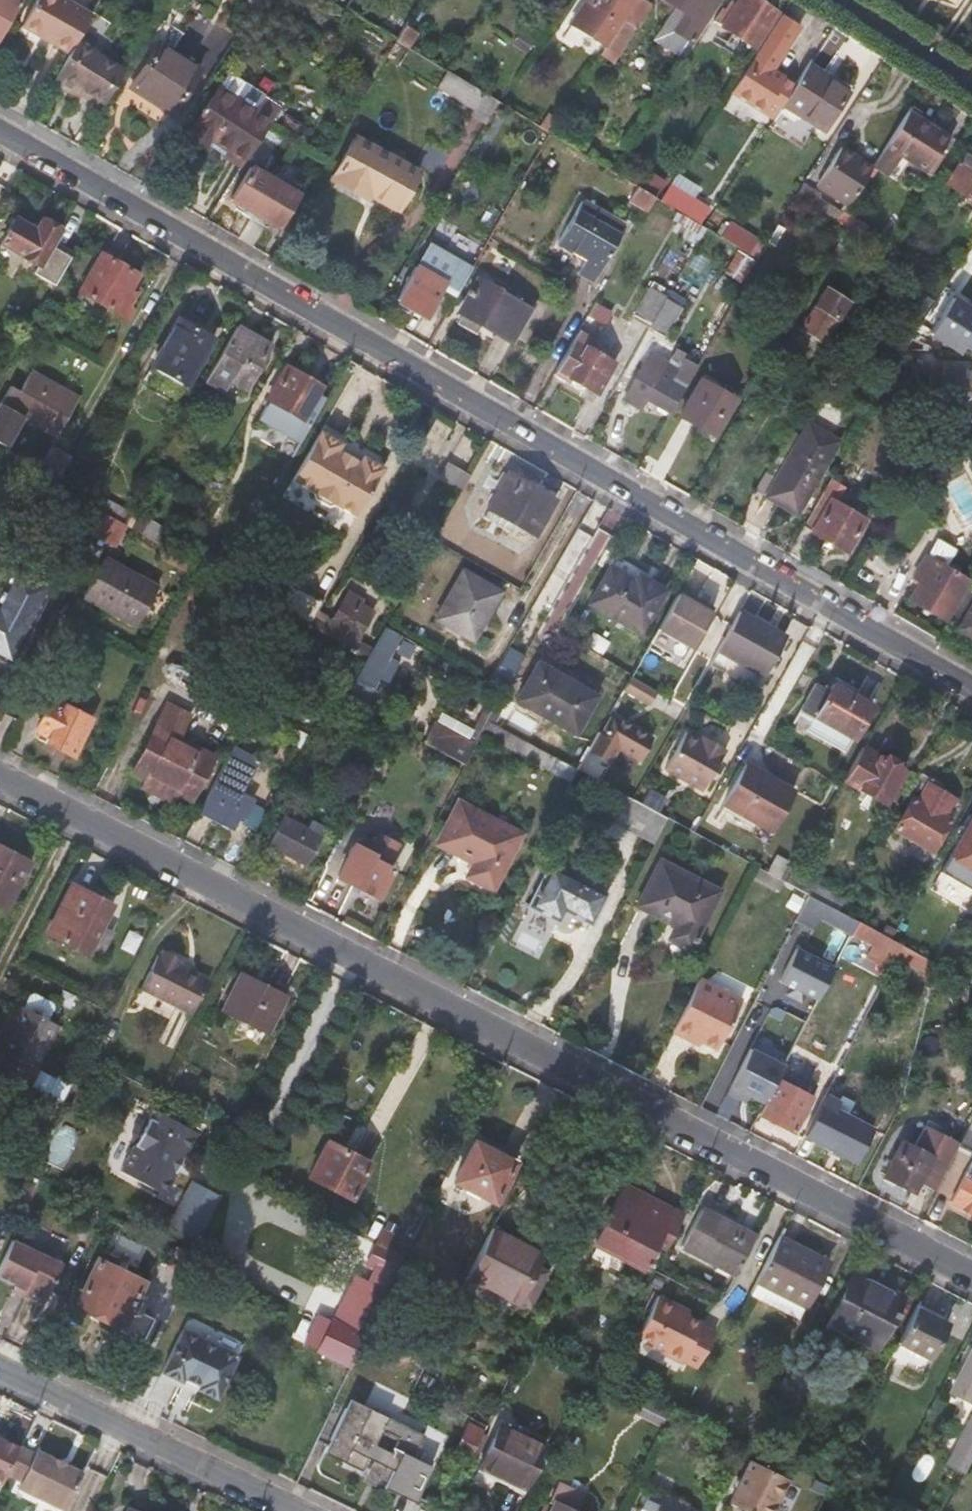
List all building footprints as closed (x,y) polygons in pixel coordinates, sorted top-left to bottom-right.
[(20,0),(0,0),(0,35),(20,0)] [(89,17),(61,0),(35,0),(19,26),(66,55),(74,42),(89,17)] [(603,49),(618,24),(616,21),(630,0),(584,0),(568,26),(603,49)] [(643,0),(634,0),(618,24),(603,49),(598,56),(612,65),(650,5),(643,0)] [(690,45),(720,0),(659,0),(670,7),(680,14),(669,31),(689,44),(690,45)] [(751,47),(775,11),(757,0),(732,0),(731,2),(728,0),(727,0),(721,9),(718,8),(710,21),(751,47)] [(966,0),(960,0),(956,7),(960,9),(966,0)] [(680,14),(670,7),(649,39),(679,59),(689,44),(669,31),(680,14)] [(388,14),(377,31),(395,42),(406,25),(388,14)] [(728,90),(771,117),(779,105),(793,82),(770,68),(797,26),(779,15),(745,68),(743,66),(728,90)] [(519,32),(512,44),(526,54),(534,42),(519,32)] [(100,104),(120,70),(74,42),(66,55),(54,76),(80,92),(100,104)] [(197,71),(158,45),(130,89),(168,114),(197,71)] [(829,80),(805,64),(793,82),(779,105),(820,131),(847,88),(830,77),(829,80)] [(208,141),(243,164),(280,107),(240,82),(242,76),(229,68),(185,135),(204,147),(208,141)] [(435,88),(472,111),(482,95),(445,72),(435,88)] [(80,92),(54,76),(49,84),(75,100),(80,92)] [(469,116),(483,125),(496,103),(482,95),(472,111),(469,116)] [(947,138),(905,110),(869,164),(893,181),(906,161),(924,173),(947,138)] [(417,170),(354,136),(328,182),(364,202),(367,197),(395,212),(417,170)] [(867,167),(836,147),(811,184),(842,205),(867,167)] [(971,210),(971,153),(964,148),(942,183),(962,196),(959,201),(971,210)] [(238,214),(251,220),(274,182),(248,167),(228,201),(241,209),(238,214)] [(297,195),(274,182),(251,220),(240,239),(252,247),(266,224),(277,230),(297,195)] [(672,185),(661,203),(697,224),(708,207),(672,185)] [(814,194),(799,185),(792,195),(808,205),(812,197),(814,194)] [(625,201),(644,212),(652,197),(634,186),(625,201)] [(821,203),(812,197),(808,205),(816,211),(821,203)] [(591,280),(622,225),(580,200),(556,243),(582,259),(575,271),(591,280)] [(677,213),(672,212),(668,219),(672,222),(668,230),(692,244),(702,228),(677,213)] [(891,245),(838,212),(832,220),(841,226),(885,254),(891,245)] [(54,285),(69,259),(50,247),(61,228),(39,217),(35,226),(15,215),(0,240),(0,245),(36,265),(32,273),(54,285)] [(720,222),(713,234),(755,259),(762,248),(720,222)] [(842,229),(826,252),(840,261),(856,237),(842,229)] [(425,247),(414,267),(394,304),(425,322),(443,289),(455,296),(457,292),(469,272),(425,247)] [(751,260),(734,249),(719,273),(736,283),(751,260)] [(98,304),(129,322),(136,310),(129,306),(138,291),(130,287),(137,276),(98,254),(69,304),(91,317),(98,304)] [(462,313),(479,323),(514,344),(536,307),(519,297),(516,301),(477,278),(459,311),(462,313)] [(632,314),(648,325),(664,298),(647,287),(632,314)] [(821,287),(795,326),(820,342),(846,303),(821,287)] [(679,307),(664,298),(648,325),(647,327),(662,335),(679,307)] [(928,333),(958,351),(962,345),(970,350),(971,347),(971,307),(965,304),(963,307),(950,300),(928,333)] [(473,332),(479,323),(462,313),(456,322),(473,332)] [(212,340),(177,319),(149,364),(185,385),(212,340)] [(269,347),(236,328),(212,370),(205,381),(223,390),(228,379),(246,389),(269,347)] [(925,338),(914,331),(902,349),(930,350),(929,345),(922,344),(925,338)] [(593,344),(574,333),(553,370),(596,394),(614,364),(589,351),(593,344)] [(644,395),(668,410),(695,363),(684,356),(686,353),(673,346),(665,359),(649,350),(622,397),(637,406),(644,395)] [(321,384),(287,364),(268,396),(270,398),(259,416),(300,440),(325,396),(317,391),(321,384)] [(941,379),(925,387),(933,400),(939,411),(941,411),(941,407),(959,407),(961,367),(940,367),(941,379)] [(31,372),(20,391),(10,386),(0,403),(0,444),(7,448),(23,417),(57,437),(61,429),(67,432),(73,423),(67,419),(78,399),(31,372)] [(727,401),(696,382),(675,416),(706,436),(727,401)] [(916,428),(926,433),(939,411),(933,400),(916,428)] [(937,440),(947,424),(939,411),(926,433),(937,440)] [(837,441),(804,423),(762,496),(794,516),(837,441)] [(357,464),(335,451),(339,445),(318,433),(291,481),(311,492),(313,499),(326,507),(333,505),(354,517),(381,469),(361,457),(357,464)] [(51,444),(33,474),(54,485),(71,455),(51,444)] [(440,475),(463,488),(471,475),(447,462),(440,475)] [(553,500),(506,473),(484,508),(532,536),(553,500)] [(862,522),(818,496),(800,527),(845,553),(862,522)] [(136,513),(128,526),(159,543),(166,530),(136,513)] [(157,557),(185,572),(191,560),(168,548),(163,545),(157,557)] [(966,580),(921,554),(908,576),(917,582),(906,601),(942,621),(966,580)] [(156,585),(102,556),(81,597),(135,625),(156,585)] [(608,563),(585,604),(638,633),(663,589),(635,573),(633,578),(608,563)] [(48,587),(14,570),(0,596),(0,663),(7,667),(48,587)] [(460,570),(433,617),(472,639),(498,592),(460,570)] [(276,607),(287,588),(275,581),(265,600),(276,607)] [(287,588),(276,607),(295,617),(308,624),(313,614),(322,599),(290,582),(287,588)] [(328,623),(313,614),(308,624),(295,617),(290,627),(316,640),(322,630),(366,654),(371,646),(356,638),(373,609),(357,601),(358,597),(347,591),(328,623)] [(708,612),(675,594),(655,629),(688,647),(708,612)] [(955,627),(971,637),(971,598),(955,627)] [(783,636),(737,610),(715,649),(761,675),(783,636)] [(369,686),(399,635),(382,625),(371,646),(366,654),(353,678),(369,686)] [(594,695),(535,661),(513,700),(573,734),(594,695)] [(628,676),(621,689),(646,704),(654,691),(628,676)] [(815,679),(796,712),(848,741),(870,706),(830,683),(828,687),(815,679)] [(90,718),(50,699),(35,729),(52,737),(47,744),(70,755),(90,718)] [(128,771),(188,802),(210,756),(176,738),(190,712),(167,701),(153,728),(150,726),(128,771)] [(432,724),(421,741),(463,764),(479,733),(485,721),(489,715),(481,711),(470,730),(437,711),(430,724),(432,724)] [(596,733),(586,752),(608,764),(617,747),(639,759),(651,737),(611,715),(600,734),(596,733)] [(479,733),(569,782),(575,770),(485,721),(479,733)] [(699,741),(684,733),(663,770),(700,791),(724,750),(710,742),(709,744),(700,739),(699,741)] [(242,813),(250,799),(238,793),(255,760),(228,746),(211,779),(196,808),(230,826),(238,811),(242,813)] [(902,771),(859,746),(840,779),(884,804),(902,771)] [(790,791),(745,765),(723,803),(768,829),(790,791)] [(927,779),(914,772),(900,797),(907,802),(891,831),(930,852),(947,822),(942,819),(953,800),(925,784),(927,779)] [(638,835),(654,844),(667,819),(631,800),(619,793),(603,785),(598,782),(591,796),(644,824),(638,835)] [(520,833),(456,800),(434,843),(471,861),(463,876),(491,890),(520,833)] [(946,854),(967,867),(970,861),(971,862),(971,811),(946,854)] [(266,844),(303,863),(323,826),(308,818),(303,829),(280,816),(266,844)] [(348,844),(332,877),(353,888),(358,877),(381,889),(391,868),(367,855),(375,839),(360,831),(353,846),(348,844)] [(5,909),(30,862),(0,846),(0,906),(5,909)] [(776,856),(766,873),(778,878),(786,861),(776,856)] [(717,890),(657,858),(633,904),(672,925),(665,937),(686,948),(717,890)] [(603,892),(548,865),(527,905),(556,920),(561,910),(587,923),(603,892)] [(71,883),(45,933),(87,955),(91,949),(103,954),(114,932),(102,925),(113,905),(71,883)] [(857,921),(808,895),(795,919),(812,928),(818,917),(850,934),(857,921)] [(154,959),(140,987),(190,1013),(209,978),(180,963),(181,960),(163,949),(160,954),(158,952),(154,960),(154,959)] [(803,995),(814,1001),(832,969),(794,949),(777,982),(786,986),(803,995)] [(286,996),(240,972),(222,1009),(267,1033),(286,996)] [(738,1001),(696,980),(669,1033),(685,1040),(687,1035),(699,1042),(715,1050),(738,1001)] [(803,995),(786,986),(782,994),(798,1003),(803,995)] [(0,1040),(0,1072),(28,1086),(58,1024),(18,1004),(0,1040)] [(696,1047),(699,1042),(687,1035),(685,1040),(696,1047)] [(773,1080),(780,1066),(747,1048),(724,1092),(740,1100),(743,1094),(761,1104),(773,1080)] [(808,1097),(773,1080),(761,1104),(755,1114),(791,1131),(808,1097)] [(851,1111),(822,1096),(801,1137),(853,1164),(870,1129),(848,1118),(851,1111)] [(195,1133),(152,1111),(147,1121),(144,1119),(136,1125),(133,1130),(132,1140),(136,1142),(119,1172),(161,1195),(195,1133)] [(897,1141),(881,1177),(911,1193),(915,1184),(935,1193),(958,1145),(939,1136),(929,1157),(897,1141)] [(369,1162),(326,1140),(307,1177),(350,1198),(369,1162)] [(487,1148),(473,1140),(452,1181),(493,1202),(514,1162),(501,1155),(487,1148)] [(490,1143),(487,1148),(501,1155),(504,1150),(490,1143)] [(951,1202),(971,1213),(971,1159),(951,1202)] [(220,1193),(190,1178),(171,1216),(200,1231),(220,1193)] [(654,1241),(666,1247),(679,1223),(617,1191),(592,1239),(642,1265),(654,1241)] [(755,1236),(700,1208),(681,1248),(734,1275),(755,1236)] [(542,1253),(493,1227),(468,1275),(517,1300),(519,1298),(524,1288),(537,1294),(549,1269),(537,1263),(542,1253)] [(114,1234),(108,1253),(141,1263),(147,1243),(114,1234)] [(828,1261),(778,1236),(748,1295),(797,1319),(828,1261)] [(11,1238),(0,1261),(0,1276),(22,1288),(24,1294),(37,1301),(44,1298),(61,1262),(11,1238)] [(316,1349),(350,1367),(387,1288),(397,1268),(402,1257),(375,1243),(365,1262),(375,1267),(345,1324),(332,1318),(316,1349)] [(145,1281),(96,1258),(76,1300),(123,1324),(145,1281)] [(421,1304),(431,1285),(397,1268),(387,1288),(421,1304)] [(902,1297),(853,1272),(827,1322),(876,1348),(902,1297)] [(532,1304),(537,1294),(524,1288),(519,1298),(532,1304)] [(676,1303),(658,1294),(637,1335),(664,1348),(662,1353),(681,1362),(683,1360),(696,1367),(715,1330),(701,1324),(702,1321),(686,1313),(675,1307),(676,1303)] [(676,1303),(675,1307),(686,1313),(688,1309),(676,1303)] [(946,1323),(916,1307),(890,1357),(921,1372),(946,1323)] [(205,1335),(200,1337),(182,1328),(161,1371),(216,1398),(237,1355),(219,1347),(216,1340),(215,1339),(205,1335)] [(951,1391),(971,1402),(971,1350),(951,1391)] [(636,1410),(644,1391),(639,1389),(630,1407),(636,1410)] [(665,1424),(674,1406),(644,1391),(636,1410),(665,1424)] [(349,1398),(345,1407),(362,1415),(366,1407),(349,1398)] [(345,1407),(334,1402),(319,1434),(349,1448),(343,1462),(361,1472),(368,1459),(384,1466),(378,1480),(414,1498),(428,1470),(412,1462),(415,1456),(425,1435),(366,1407),(362,1415),(345,1407)] [(450,1456),(467,1465),(486,1425),(469,1417),(450,1456)] [(958,1444),(971,1451),(971,1417),(958,1444)] [(545,1446),(500,1424),(482,1463),(495,1470),(493,1474),(523,1489),(545,1446)] [(1,1486),(7,1476),(19,1451),(0,1442),(0,1486),(1,1486)] [(958,1444),(949,1462),(966,1471),(969,1464),(971,1459),(971,1451),(958,1444)] [(19,1451),(7,1476),(22,1483),(17,1493),(55,1510),(64,1510),(82,1476),(36,1453),(35,1456),(20,1449),(19,1451)] [(431,1464),(415,1456),(412,1462),(428,1470),(431,1464)] [(750,1459),(729,1502),(748,1510),(772,1510),(788,1478),(750,1459)] [(558,1482),(551,1498),(555,1501),(550,1510),(578,1510),(586,1495),(558,1482)] [(653,1488),(642,1510),(645,1510),(701,1510),(653,1488)]
